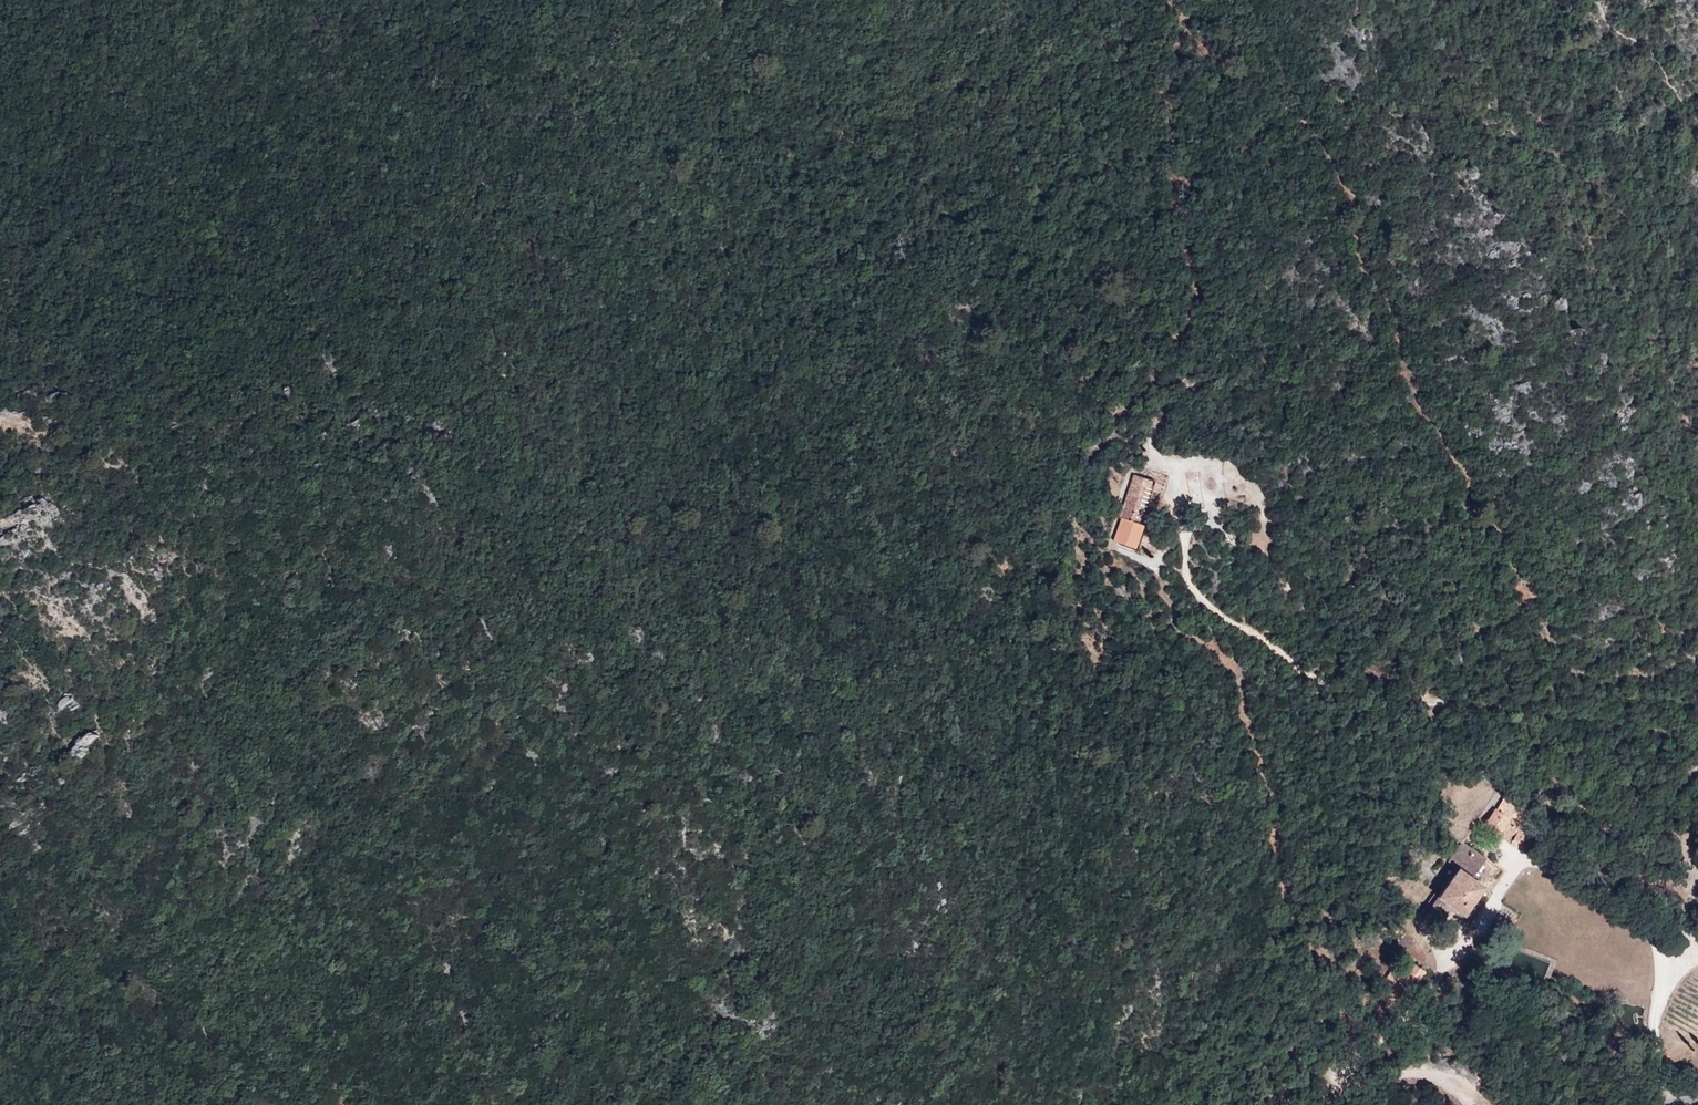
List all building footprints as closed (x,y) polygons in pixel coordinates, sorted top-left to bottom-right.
[(1149,479),(1132,474),(1114,540),(1137,547),(1142,526),(1137,524),(1149,480),(1149,479)] [(1452,867),(1418,914),(1417,917),(1435,930),(1451,907),(1460,913),(1483,881),(1470,872),(1481,857),(1462,844),(1448,864),(1452,867)] [(1481,866),(1497,876),(1508,862),(1490,851),(1481,866)] [(1414,964),(1406,972),(1416,982),(1424,974),(1414,964)] [(1389,1002),(1403,987),(1393,980),(1381,994),(1389,1002)]
